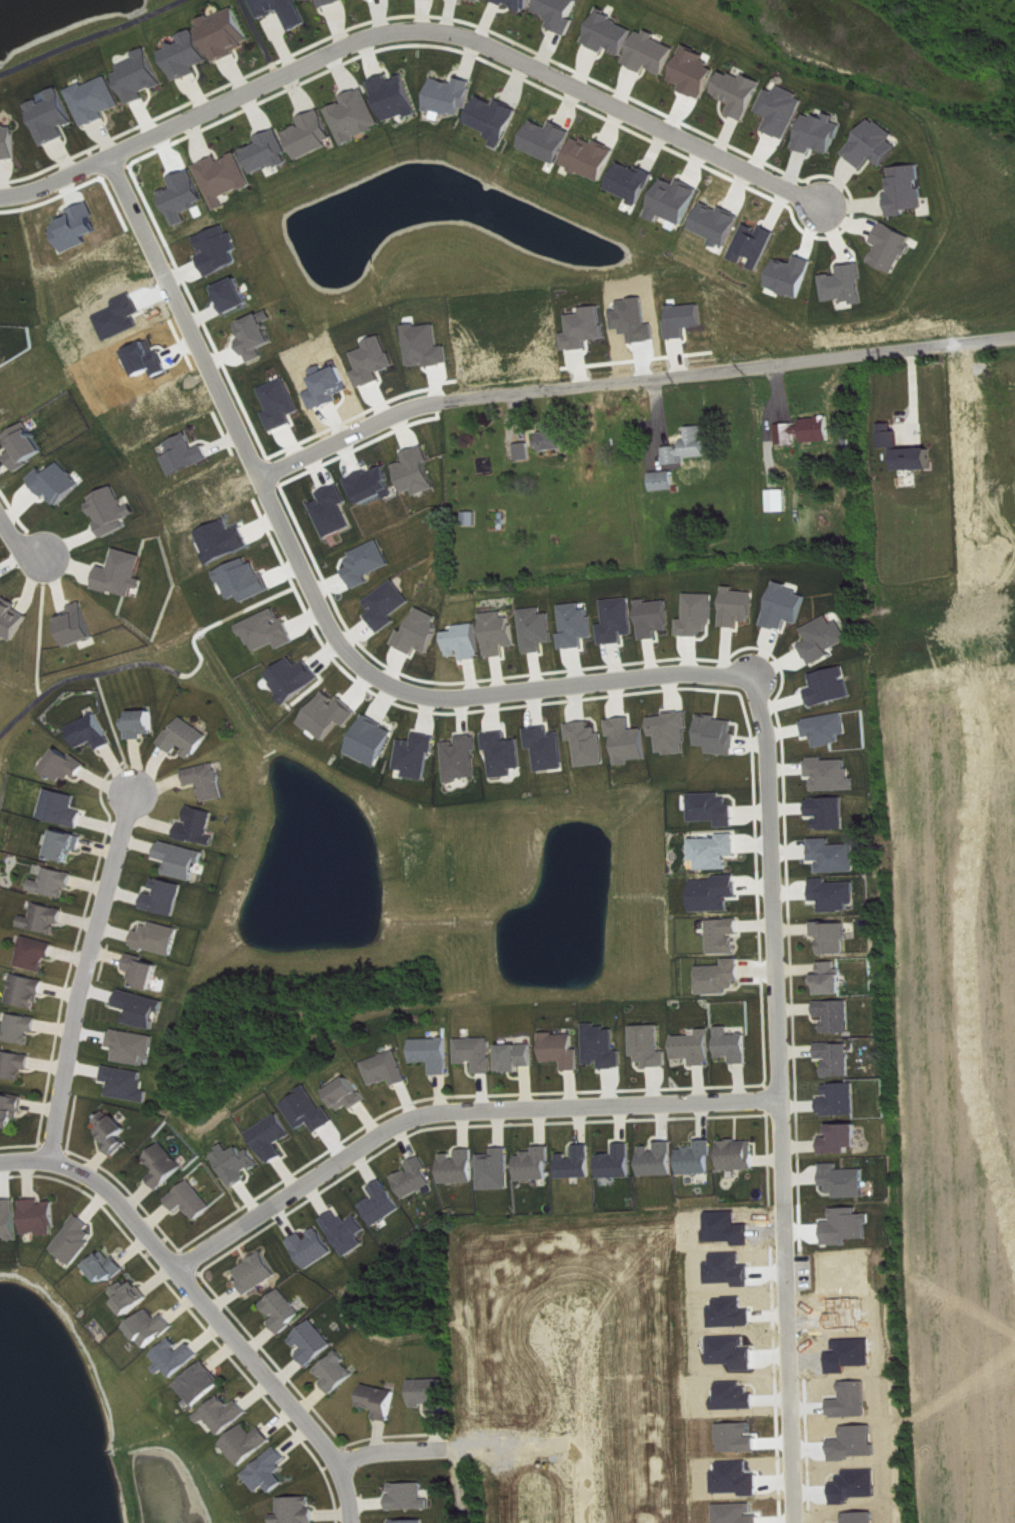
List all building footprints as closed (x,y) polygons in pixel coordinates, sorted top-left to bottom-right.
[(303,0),(259,0),(267,20),(288,11),(296,31),(313,24),(303,0)] [(327,8),(350,1),(350,0),(325,0),(327,8)] [(532,14),(538,0),(499,0),(532,14)] [(580,20),(577,18),(584,0),(545,0),(540,13),(556,19),(553,27),(574,36),(580,20)] [(258,45),(242,7),(205,22),(221,61),(258,45)] [(588,44),(609,52),(611,49),(628,56),(639,27),(602,11),(588,44)] [(215,61),(201,29),(186,36),(188,42),(168,50),(181,82),(204,73),(201,67),(215,61)] [(680,47),(660,40),(662,36),(644,29),(630,65),(650,72),(652,68),(670,75),(680,47)] [(721,67),(708,62),(711,55),(689,46),(675,81),(687,86),(685,91),(707,100),(721,67)] [(169,85),(153,48),(140,53),(143,61),(120,71),(135,106),(152,99),(149,93),(169,85)] [(767,81),(749,73),(747,78),(728,71),(718,95),(737,103),(733,114),(750,121),(767,81)] [(389,122),(411,115),(412,118),(422,115),(410,76),(393,81),(392,75),(376,80),(389,122)] [(74,90),(90,128),(113,118),(111,113),(128,106),(115,76),(92,86),(91,83),(74,90)] [(437,79),(430,110),(468,118),(476,81),(460,77),(458,83),(437,79)] [(791,141),(810,98),(784,86),(781,93),(772,89),(762,111),(775,117),(769,131),(791,141)] [(46,100),(33,105),(50,146),(72,137),(69,129),(80,124),(66,87),(53,93),(56,101),(48,104),(46,100)] [(387,128),(370,88),(347,97),(349,103),(332,109),(347,145),(387,128)] [(471,124),(500,136),(497,145),(506,149),(523,109),(502,100),(500,104),(483,96),(471,124)] [(340,142),(325,109),(304,119),(307,125),(290,132),(303,159),(340,142)] [(815,154),(817,148),(837,154),(846,125),(839,122),(841,116),(830,112),(828,117),(820,114),(819,118),(809,115),(799,149),(815,154)] [(901,135),(877,117),(849,155),(868,170),(877,158),(889,167),(903,147),(896,141),(901,135)] [(524,148),(562,165),(577,131),(556,122),(553,128),(537,120),(524,148)] [(22,126),(0,126),(0,159),(22,159),(22,126)] [(257,174),(281,164),(283,168),(293,163),(290,155),(293,153),(283,129),(262,138),(264,143),(247,150),(257,174)] [(620,149),(600,141),(599,144),(580,137),(568,166),(607,182),(620,149)] [(220,211),(231,207),(227,198),(257,186),(244,153),(224,161),(223,157),(202,165),(220,211)] [(611,191),(645,205),(657,175),(624,160),(611,191)] [(894,168),(896,193),(891,194),(893,217),(910,215),(910,210),(928,209),(924,165),(894,168)] [(665,216),(688,226),(704,189),(683,180),(681,185),(667,179),(651,217),(663,223),(665,216)] [(695,230),(724,243),(732,247),(745,216),(726,208),(725,211),(707,204),(695,230)] [(918,236),(887,223),(878,243),(883,245),(875,263),(902,275),(918,236)] [(212,276),(241,263),(237,253),(242,250),(238,242),(230,245),(225,234),(229,232),(227,228),(207,237),(214,253),(204,258),(212,276)] [(826,277),(829,302),(849,299),(850,305),(868,303),(865,280),(868,280),(865,264),(843,267),(844,274),(826,277)] [(228,315),(254,306),(244,278),(219,287),(228,315)] [(241,325),(247,339),(242,341),(252,363),(267,357),(264,349),(278,343),(266,314),(241,325)] [(363,388),(385,381),(383,373),(399,367),(388,336),(369,342),(371,348),(358,353),(364,370),(358,372),(363,388)] [(275,432),(297,424),(294,416),(304,412),(290,378),(264,389),(273,412),(268,414),(275,432)] [(781,425),(782,445),(800,444),(800,435),(808,434),(808,443),(834,441),(833,417),(806,418),(806,424),(781,425)] [(9,436),(18,451),(10,456),(19,471),(50,452),(31,422),(9,436)] [(551,426),(552,433),(545,433),(547,451),(569,449),(567,424),(551,426)] [(904,449),(903,432),(898,432),(897,424),(884,424),(885,448),(896,448),(896,455),(902,454),(903,471),(936,470),(935,448),(904,449)] [(670,465),(690,463),(690,458),(711,456),(708,426),(691,427),(692,440),(687,440),(687,447),(668,448),(670,465)] [(172,442),(177,454),(168,458),(175,476),(214,459),(208,445),(199,448),(192,433),(172,442)] [(521,461),(536,461),(535,443),(520,444),(521,461)] [(408,493),(417,490),(419,496),(439,489),(431,462),(433,462),(428,446),(407,452),(410,462),(399,465),(408,493)] [(49,498),(52,495),(62,506),(85,485),(65,463),(51,475),(45,468),(32,479),(49,498)] [(351,479),(363,506),(387,495),(389,500),(399,495),(386,466),(370,473),(369,471),(351,479)] [(679,489),(677,471),(655,473),(657,492),(679,489)] [(345,505),(350,503),(342,484),(321,492),(325,500),(315,504),(328,538),(354,528),(345,505)] [(91,498),(108,538),(131,528),(127,520),(140,514),(136,504),(128,507),(119,486),(91,498)] [(774,512),(792,512),(791,490),(774,490),(774,512)] [(480,527),(481,512),(468,512),(467,526),(480,527)] [(214,564),(254,547),(245,526),(233,531),(229,520),(200,533),(214,564)] [(147,556),(119,548),(114,568),(104,566),(98,588),(135,598),(138,588),(144,590),(147,580),(141,578),(147,556)] [(258,563),(252,565),(249,559),(220,571),(232,601),(244,596),(246,602),(274,591),(267,573),(263,575),(258,563)] [(368,601),(375,611),(369,615),(382,634),(399,621),(395,616),(414,602),(398,580),(368,601)] [(803,624),(812,593),(778,584),(767,626),(788,632),(791,621),(803,624)] [(758,592),(738,591),(738,587),(727,587),(726,627),(743,628),(743,622),(757,622),(758,592)] [(682,637),(704,637),(704,632),(716,632),(717,594),(690,594),(689,619),(683,619),(682,637)] [(609,624),(603,625),(605,645),(628,643),(627,636),(639,635),(634,597),(607,601),(609,624)] [(7,599),(0,611),(0,634),(16,643),(33,614),(7,599)] [(645,641),(663,639),(662,632),(675,631),(671,599),(641,603),(645,641)] [(99,638),(86,602),(72,607),(74,612),(62,616),(73,648),(99,638)] [(565,605),(567,634),(563,634),(564,650),(587,648),(586,639),(597,638),(595,609),(586,610),(586,603),(565,605)] [(446,618),(421,608),(410,633),(403,630),(396,645),(417,654),(419,649),(431,654),(446,618)] [(524,610),(528,654),(546,652),(545,644),(558,643),(555,613),(546,614),(545,608),(524,610)] [(242,624),(251,646),(256,644),(260,652),(279,644),(282,649),(298,643),(289,620),(284,622),(279,609),(242,624)] [(508,657),(507,647),(518,647),(516,617),(507,618),(507,612),(487,613),(489,658),(508,657)] [(833,651),(854,640),(843,620),(837,623),(833,615),(806,629),(813,641),(804,645),(815,666),(835,656),(833,651)] [(448,633),(451,657),(464,656),(465,661),(484,658),(480,623),(459,626),(460,631),(448,633)] [(269,677),(290,704),(323,678),(309,661),(301,667),(294,657),(269,677)] [(856,697),(852,679),(851,679),(848,667),(815,675),(818,689),(810,691),(815,707),(856,697)] [(349,726),(361,714),(342,698),(340,701),(329,692),(304,721),(327,742),(344,722),(349,726)] [(158,734),(157,711),(132,712),(133,740),(147,740),(147,735),(158,734)] [(654,718),(656,737),(661,736),(663,756),(691,753),(689,730),(693,730),(691,712),(668,715),(668,717),(654,718)] [(852,734),(849,713),(806,720),(809,737),(818,736),(820,748),(845,744),(844,735),(852,734)] [(73,725),(81,748),(99,742),(102,750),(115,746),(103,714),(73,725)] [(712,754),(736,756),(739,721),(720,720),(720,717),(703,715),(700,746),(713,747),(712,754)] [(212,736),(184,716),(164,745),(178,754),(182,748),(197,758),(212,736)] [(380,768),(398,731),(368,716),(350,752),(380,768)] [(621,766),(633,765),(632,761),(651,759),(648,729),(635,730),(633,718),(611,720),(613,737),(618,737),(621,766)] [(609,765),(605,727),(593,728),(592,721),(570,724),(572,742),(579,741),(582,768),(609,765)] [(541,772),(568,769),(564,732),(552,733),(551,727),(529,729),(532,750),(538,749),(541,772)] [(523,739),(510,741),(509,731),(486,734),(488,751),(493,751),(496,778),(517,776),(516,770),(526,768),(523,739)] [(440,737),(418,733),(416,742),(404,740),(399,769),(408,771),(407,777),(428,781),(433,753),(437,754),(440,737)] [(481,778),(478,735),(460,736),(460,742),(448,743),(450,784),(462,783),(462,779),(481,778)] [(67,784),(75,774),(81,779),(92,765),(79,755),(76,758),(64,748),(48,769),(67,784)] [(818,792),(858,790),(858,777),(853,777),(852,760),(826,761),(826,758),(811,758),(812,777),(817,777),(818,792)] [(188,770),(191,786),(202,784),(206,803),(227,799),(220,764),(188,770)] [(81,796),(51,789),(43,818),(84,828),(88,813),(77,810),(81,796)] [(722,827),(739,827),(739,804),(732,804),(732,794),(694,795),(695,822),(722,821),(722,827)] [(849,830),(848,798),(813,799),(814,818),(819,818),(819,830),(849,830)] [(218,813),(193,807),(189,825),(183,824),(180,838),(217,847),(219,838),(212,836),(218,813)] [(76,849),(84,851),(87,836),(59,830),(53,858),(73,862),(76,849)] [(731,856),(740,856),(740,834),(723,834),(723,838),(694,839),(695,861),(702,861),(702,870),(732,869),(731,856)] [(823,874),(860,872),(859,844),(835,845),(834,839),(814,839),(815,861),(823,861),(823,874)] [(168,874),(197,881),(201,864),(205,865),(208,852),(164,841),(159,858),(171,861),(168,874)] [(78,873),(49,868),(46,882),(35,880),(33,891),(68,898),(69,888),(74,889),(78,873)] [(696,881),(696,912),(734,911),(733,898),(742,897),(741,875),(720,876),(720,880),(696,881)] [(179,917),(187,885),(158,878),(155,889),(159,890),(158,895),(150,893),(146,908),(179,917)] [(860,882),(831,883),(831,879),(815,879),(816,902),(825,902),(825,913),(854,912),(854,905),(860,904),(860,882)] [(68,910),(39,903),(36,917),(26,915),(23,927),(57,934),(60,924),(65,926),(68,910)] [(713,921),(713,954),(740,953),(739,936),(743,936),(743,920),(713,921)] [(184,930),(148,921),(146,932),(140,930),(136,947),(177,957),(184,930)] [(824,937),(824,955),(851,954),(850,923),(817,924),(818,938),(824,937)] [(47,973),(51,959),(55,960),(59,945),(28,936),(20,966),(47,973)] [(165,964),(134,955),(129,970),(137,973),(134,984),(157,991),(165,964)] [(703,995),(736,994),(736,981),(745,981),(744,959),(728,959),(728,966),(702,967),(703,995)] [(840,962),(824,963),(825,975),(820,976),(820,996),(848,995),(847,969),(841,969),(840,962)] [(48,981),(18,974),(12,1003),(42,1009),(48,981)] [(132,1010),(129,1024),(158,1029),(161,1013),(167,1014),(169,1000),(124,991),(120,1007),(132,1010)] [(821,1017),(827,1017),(828,1034),(854,1033),(853,1001),(820,1002),(821,1017)] [(13,1014),(11,1030),(0,1028),(0,1041),(33,1045),(34,1033),(40,1033),(42,1018),(13,1014)] [(663,1025),(636,1026),(637,1063),(648,1063),(649,1068),(671,1068),(671,1051),(664,1052),(663,1025)] [(590,1066),(603,1065),(603,1069),(627,1069),(626,1051),(620,1052),(619,1026),(589,1027),(590,1066)] [(734,1034),(733,1027),(720,1027),(721,1058),(735,1057),(736,1065),(751,1064),(750,1033),(734,1034)] [(677,1036),(677,1059),(695,1059),(695,1067),(714,1066),(713,1029),(702,1029),(702,1036),(677,1036)] [(118,1062),(148,1066),(150,1057),(156,1058),(159,1036),(115,1030),(113,1048),(120,1049),(118,1062)] [(547,1063),(567,1062),(567,1071),(584,1071),(583,1049),(579,1049),(578,1033),(546,1034),(547,1063)] [(460,1039),(461,1064),(479,1064),(479,1075),(496,1074),(495,1038),(460,1039)] [(452,1076),(452,1039),(416,1040),(417,1063),(436,1063),(437,1076),(452,1076)] [(854,1043),(822,1044),(822,1059),(828,1059),(829,1078),(855,1077),(854,1043)] [(537,1067),(537,1045),(504,1045),(505,1073),(526,1072),(525,1067),(537,1067)] [(5,1051),(3,1065),(0,1065),(0,1077),(26,1081),(27,1070),(33,1071),(35,1056),(5,1051)] [(397,1086),(411,1082),(402,1051),(367,1061),(374,1086),(395,1080),(397,1086)] [(149,1072),(109,1067),(107,1082),(114,1082),(112,1097),(152,1103),(153,1091),(146,1090),(149,1072)] [(369,1101),(353,1077),(331,1091),(343,1112),(353,1106),(355,1110),(369,1101)] [(859,1116),(859,1084),(829,1084),(830,1099),(825,1099),(825,1116),(859,1116)] [(300,1131),(313,1123),(319,1133),(339,1123),(330,1107),(324,1110),(312,1088),(285,1102),(300,1131)] [(26,1097),(5,1094),(1,1125),(22,1128),(26,1097)] [(119,1157),(132,1143),(125,1137),(132,1130),(111,1109),(99,1122),(105,1128),(101,1132),(111,1142),(107,1146),(119,1157)] [(252,1132),(271,1165),(287,1157),(280,1144),(294,1136),(282,1114),(252,1132)] [(835,1125),(835,1138),(825,1138),(826,1155),(855,1154),(855,1148),(863,1148),(862,1125),(835,1125)] [(725,1171),(759,1170),(758,1140),(724,1142),(725,1171)] [(714,1141),(700,1141),(700,1149),(683,1149),(683,1175),(715,1174),(714,1141)] [(645,1176),(677,1176),(677,1142),(658,1143),(658,1147),(644,1147),(645,1176)] [(163,1191),(188,1166),(166,1143),(149,1159),(161,1171),(152,1179),(163,1191)] [(604,1179),(636,1178),(635,1143),(619,1144),(619,1155),(603,1155),(604,1179)] [(595,1178),(594,1145),(579,1145),(579,1156),(562,1157),(563,1179),(595,1178)] [(234,1153),(229,1146),(215,1154),(237,1189),(252,1179),(249,1174),(264,1165),(254,1149),(246,1154),(242,1147),(234,1153)] [(553,1147),(538,1147),(538,1153),(522,1154),(522,1182),(554,1181),(553,1147)] [(513,1148),(497,1149),(497,1155),(483,1155),(484,1190),(514,1189),(513,1148)] [(477,1150),(459,1150),(459,1154),(445,1155),(445,1184),(478,1183),(477,1150)] [(407,1199),(438,1185),(425,1157),(410,1164),(413,1170),(397,1177),(407,1199)] [(827,1187),(833,1186),(833,1198),(869,1197),(869,1170),(842,1170),(842,1164),(826,1164),(827,1187)] [(202,1222),(218,1207),(194,1180),(170,1201),(181,1212),(188,1206),(202,1222)] [(372,1188),(378,1197),(364,1205),(377,1227),(404,1210),(386,1180),(372,1188)] [(1,1201),(2,1208),(0,1209),(0,1240),(21,1239),(19,1200),(1,1201)] [(25,1201),(27,1236),(59,1234),(57,1203),(43,1203),(43,1200),(25,1201)] [(369,1230),(361,1216),(348,1223),(339,1209),(324,1219),(348,1258),(368,1245),(362,1235),(369,1230)] [(55,1249),(77,1266),(102,1234),(81,1217),(55,1249)] [(337,1253),(322,1229),(308,1238),(304,1233),(292,1241),(310,1270),(337,1253)] [(118,1256),(115,1259),(108,1251),(91,1267),(109,1286),(129,1267),(118,1256)] [(237,1270),(251,1295),(282,1277),(267,1252),(237,1270)] [(133,1278),(116,1294),(135,1315),(152,1300),(133,1278)] [(284,1334),(307,1314),(285,1289),(266,1305),(278,1319),(274,1323),(284,1334)] [(169,1314),(162,1319),(154,1310),(133,1327),(151,1349),(179,1327),(169,1314)] [(295,1338),(306,1351),(301,1356),(312,1367),(337,1345),(316,1320),(295,1338)] [(156,1355),(164,1364),(158,1368),(164,1376),(170,1371),(176,1378),(204,1357),(194,1343),(185,1351),(177,1339),(156,1355)] [(334,1394),(359,1377),(348,1362),(350,1361),(343,1352),(320,1369),(329,1381),(326,1383),(334,1394)] [(197,1407),(227,1385),(210,1362),(181,1384),(197,1407)] [(414,1381),(415,1407),(432,1407),(433,1413),(448,1413),(447,1380),(414,1381)] [(363,1407),(380,1410),(378,1419),(393,1422),(400,1392),(367,1385),(363,1407)] [(205,1425),(211,1420),(224,1436),(253,1413),(243,1401),(235,1407),(226,1396),(199,1418),(205,1425)] [(257,1434),(249,1425),(225,1444),(244,1467),(276,1441),(265,1427),(257,1434)] [(269,1486),(276,1494),(289,1483),(280,1473),(293,1460),(281,1446),(247,1476),(262,1493),(269,1486)] [(426,1483),(395,1484),(395,1496),(392,1496),(393,1511),(434,1509),(434,1500),(426,1500),(426,1483)] [(318,1509),(315,1509),(315,1497),(284,1498),(284,1515),(276,1516),(276,1522),(319,1522),(318,1509)]
